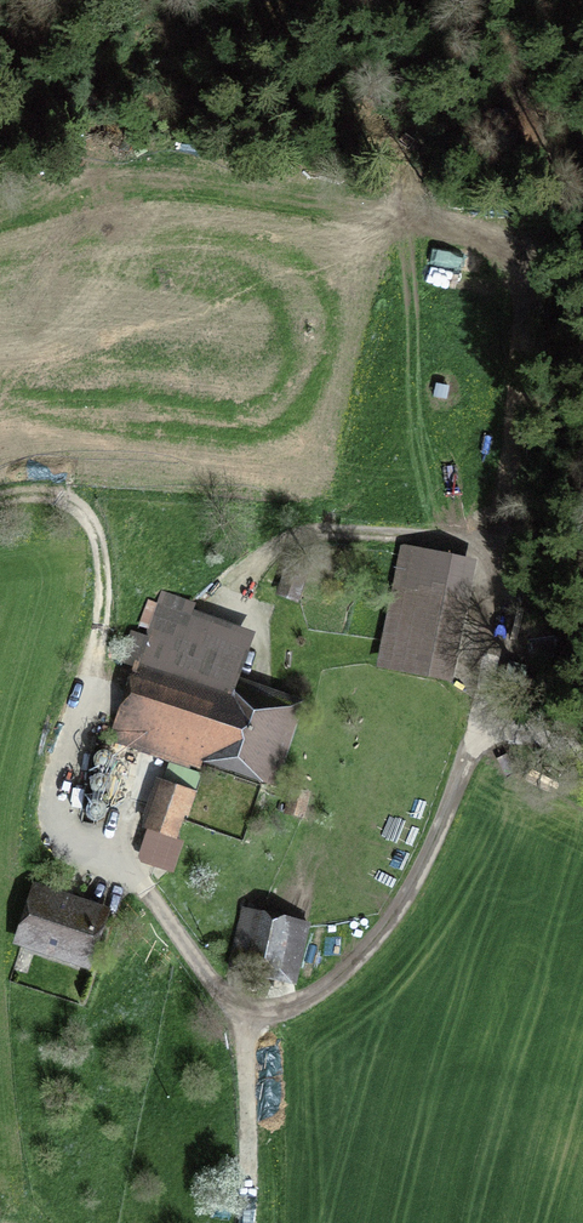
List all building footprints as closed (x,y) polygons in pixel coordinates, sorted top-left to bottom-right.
[(466,561),(406,549),(383,664),(443,676),(466,561)] [(210,752),(211,749),(265,767),(282,715),(213,692),(223,664),(177,649),(185,626),(157,616),(121,722),(210,752)] [(196,793),(163,782),(149,824),(176,833),(183,812),(189,814),(196,793)] [(302,816),(308,794),(293,790),(288,813),(302,816)] [(171,864),(181,836),(161,829),(151,857),(171,864)] [(101,914),(39,892),(23,939),(85,960),(101,914)] [(229,969),(292,982),(304,926),(242,912),(229,969)]
